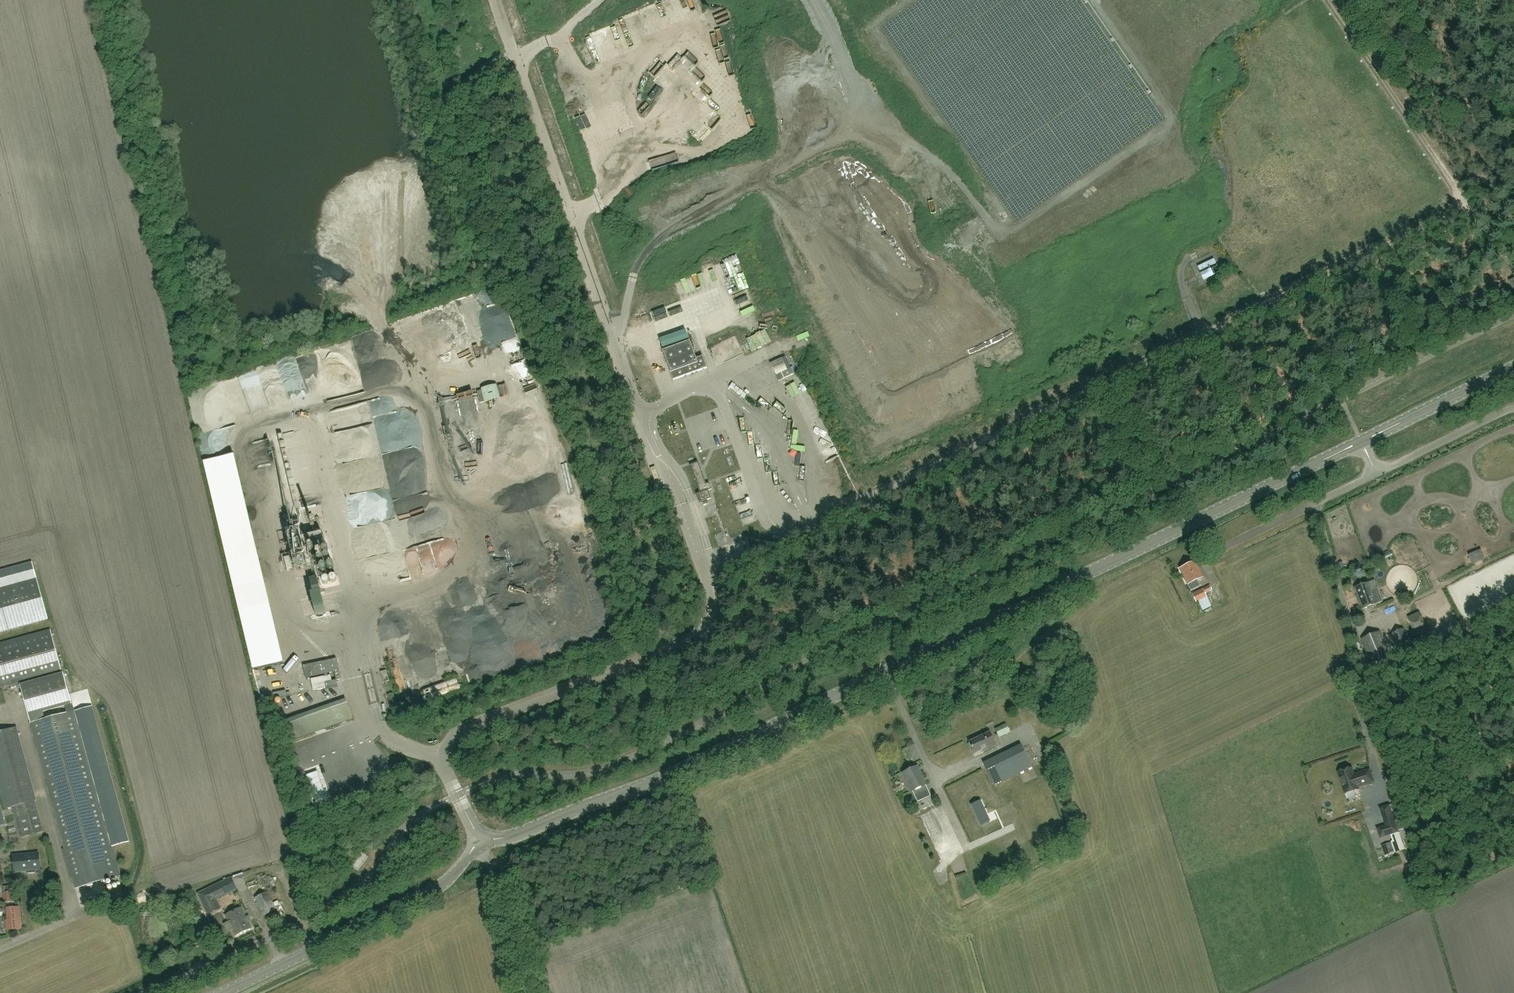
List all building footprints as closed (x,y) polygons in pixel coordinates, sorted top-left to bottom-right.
[(716,29),(711,30),(715,44),(719,42),(716,29)] [(713,126),(722,118),(718,114),(710,122),(713,126)] [(685,117),(678,129),(682,132),(690,120),(685,117)] [(561,130),(553,132),(562,158),(569,156),(561,130)] [(601,144),(605,142),(600,132),(596,134),(601,144)] [(574,191),(580,190),(578,177),(571,178),(574,191)] [(965,178),(959,183),(964,189),(971,183),(965,178)] [(1210,262),(1216,260),(1214,254),(1197,260),(1202,276),(1221,270),(1220,265),(1212,268),(1210,262)] [(896,297),(899,304),(911,298),(907,291),(896,297)] [(686,326),(660,336),(664,345),(690,335),(686,326)] [(697,359),(690,341),(663,351),(673,380),(707,368),(703,357),(697,359)] [(726,347),(721,349),(722,354),(718,356),(720,362),(738,356),(733,342),(725,345),(726,347)] [(787,370),(781,358),(770,363),(776,375),(778,381),(783,378),(793,374),(791,368),(787,370)] [(465,367),(471,376),(479,371),(473,362),(465,367)] [(799,404),(813,398),(808,385),(794,391),(799,404)] [(489,388),(478,391),(481,403),(492,400),(489,388)] [(712,410),(716,422),(725,418),(721,407),(712,410)] [(345,422),(341,412),(346,411),(345,408),(326,414),(333,435),(344,431),(341,423),(345,422)] [(829,435),(824,438),(830,452),(836,449),(829,435)] [(245,452),(206,463),(211,479),(249,467),(245,452)] [(709,491),(712,489),(710,489),(708,484),(706,485),(698,462),(690,465),(700,493),(698,494),(701,502),(703,502),(704,505),(709,504),(707,500),(711,499),(709,491)] [(236,474),(241,486),(251,483),(247,470),(236,474)] [(640,500),(653,495),(651,488),(637,493),(640,500)] [(1187,585),(1203,578),(1195,561),(1180,569),(1187,585)] [(36,578),(31,562),(0,570),(0,588),(36,578)] [(47,618),(36,578),(0,588),(0,631),(47,618)] [(1362,610),(1377,604),(1369,583),(1355,588),(1360,600),(1358,601),(1362,610)] [(233,590),(238,610),(268,603),(263,584),(233,590)] [(1207,597),(1203,589),(1192,594),(1196,602),(1207,597)] [(1211,606),(1207,597),(1198,602),(1202,610),(1211,606)] [(259,628),(282,623),(281,617),(258,622),(259,628)] [(1429,635),(1422,617),(1410,622),(1417,640),(1429,635)] [(1412,648),(1404,628),(1392,633),(1392,634),(1398,648),(1400,653),(1412,648)] [(0,644),(0,687),(61,671),(50,630),(0,644)] [(259,634),(261,639),(271,635),(269,630),(259,634)] [(1371,664),(1390,657),(1380,632),(1361,639),(1371,664)] [(266,656),(284,651),(279,634),(261,639),(266,656)] [(1392,634),(1387,636),(1393,650),(1398,648),(1392,634)] [(275,689),(300,684),(298,670),(292,672),(288,653),(269,656),(275,689)] [(324,678),(310,681),(313,692),(326,689),(325,684),(331,683),(330,677),(326,678),(326,676),(334,674),(335,680),(340,679),(336,660),(303,667),(306,680),(324,677),(324,678)] [(380,672),(384,683),(390,681),(386,670),(380,672)] [(66,714),(73,712),(63,673),(20,685),(31,724),(44,720),(43,713),(64,707),(66,714)] [(459,678),(424,687),(427,699),(462,690),(459,678)] [(388,695),(391,707),(397,705),(393,693),(388,695)] [(345,698),(336,701),(343,723),(353,719),(345,698)] [(93,706),(73,712),(111,848),(113,847),(130,843),(93,706)] [(31,724),(30,724),(65,849),(63,850),(70,879),(73,878),(75,888),(88,885),(88,887),(93,885),(92,884),(102,881),(102,883),(107,882),(106,880),(121,876),(113,847),(111,848),(73,712),(66,714),(44,720),(31,724)] [(998,737),(1009,732),(1006,724),(995,729),(998,737)] [(340,731),(342,736),(356,730),(354,725),(340,731)] [(36,800),(16,728),(0,732),(0,785),(6,809),(12,807),(34,801),(36,800)] [(984,752),(996,747),(989,733),(968,742),(974,754),(983,750),(984,752)] [(310,737),(301,740),(309,763),(317,760),(310,737)] [(995,783),(1033,767),(1024,746),(986,761),(995,783)] [(911,792),(913,791),(918,802),(922,800),(917,789),(926,785),(918,766),(903,773),(911,792)] [(1352,768),(1338,773),(1345,794),(1359,789),(1358,787),(1374,782),(1370,770),(1354,775),(1352,768)] [(340,780),(344,786),(354,779),(351,774),(340,780)] [(462,780),(455,782),(458,792),(465,789),(462,780)] [(34,801),(12,807),(21,837),(42,832),(34,801)] [(980,801),(972,805),(981,825),(989,821),(980,801)] [(1384,829),(1378,831),(1380,839),(1399,832),(1390,805),(1382,807),(1389,828),(1385,830),(1384,829)] [(1049,815),(1055,818),(1059,812),(1053,809),(1049,815)] [(1396,851),(1408,850),(1406,838),(1394,840),(1396,851)] [(976,848),(980,857),(989,854),(985,845),(976,848)] [(38,853),(12,856),(14,872),(26,871),(26,872),(28,874),(35,873),(36,871),(36,870),(40,869),(38,853)] [(198,894),(208,914),(218,909),(212,899),(235,888),(230,878),(198,894)] [(12,886),(8,886),(3,886),(4,902),(13,902),(12,886)] [(267,892),(255,898),(264,916),(276,910),(267,892)] [(6,921),(7,930),(21,929),(18,907),(7,908),(8,920),(6,921)] [(236,937),(252,929),(241,907),(225,915),(236,937)]
